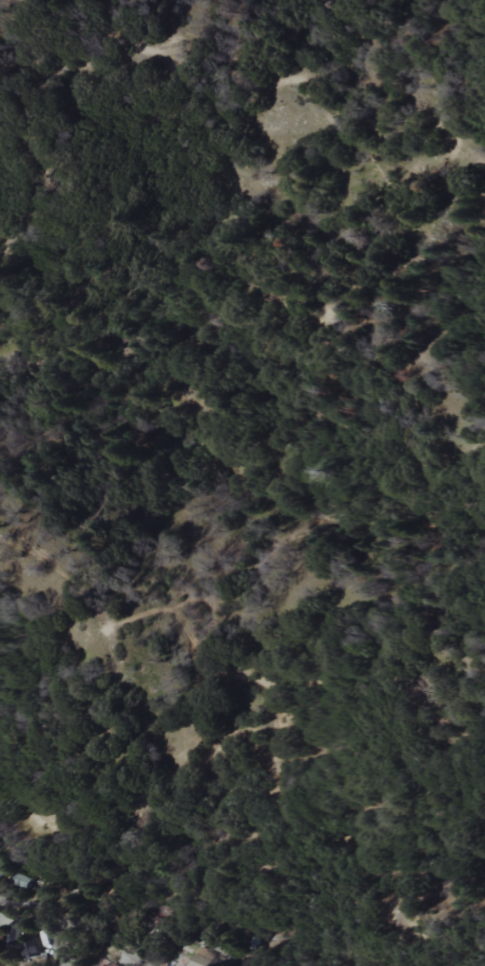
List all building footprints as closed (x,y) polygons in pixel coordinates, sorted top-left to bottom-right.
[(21,946),(21,932),(31,932),(31,921),(12,921),(11,938),(2,938),(2,933),(0,933),(0,946),(21,946)] [(212,959),(206,956),(208,951),(201,947),(192,965),(209,965),(212,959)]
